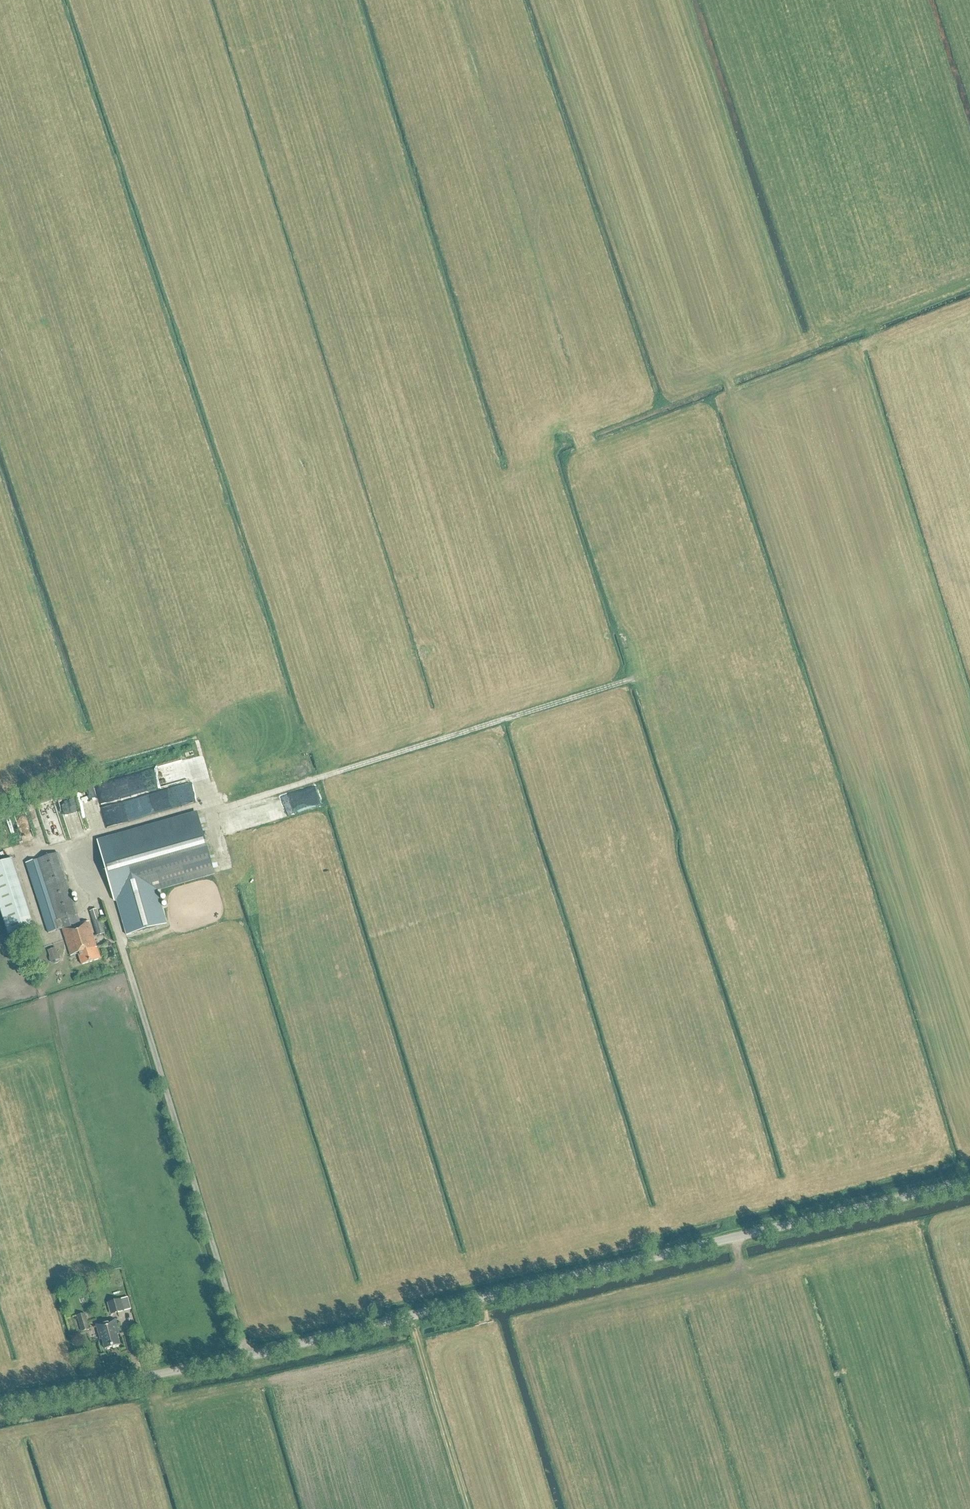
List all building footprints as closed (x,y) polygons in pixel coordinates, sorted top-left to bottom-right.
[(154,779),(187,771),(184,759),(151,767),(154,779)] [(151,770),(125,778),(128,787),(154,778),(151,770)] [(324,781),(311,784),(315,801),(328,798),(324,781)] [(102,795),(100,786),(86,790),(88,798),(102,795)] [(46,806),(56,837),(68,834),(59,802),(46,806)] [(82,805),(69,809),(77,834),(90,831),(82,805)] [(42,807),(36,808),(40,822),(46,821),(42,807)] [(30,812),(23,814),(26,826),(34,824),(30,812)] [(110,839),(126,899),(214,874),(197,814),(110,839)] [(48,933),(61,929),(70,956),(77,953),(82,964),(100,959),(89,921),(81,925),(81,923),(80,923),(58,854),(26,864),(36,901),(48,933)] [(30,908),(16,856),(0,861),(0,894),(10,927),(25,923),(22,910),(30,908)] [(97,936),(98,936),(104,934),(97,910),(90,912),(97,936)] [(59,962),(55,948),(47,951),(52,964),(59,962)] [(114,1302),(117,1313),(124,1311),(121,1300),(114,1302)] [(82,1332),(89,1330),(85,1314),(77,1316),(82,1332)] [(105,1350),(120,1345),(117,1335),(119,1334),(115,1320),(96,1325),(100,1340),(102,1340),(105,1350)]
